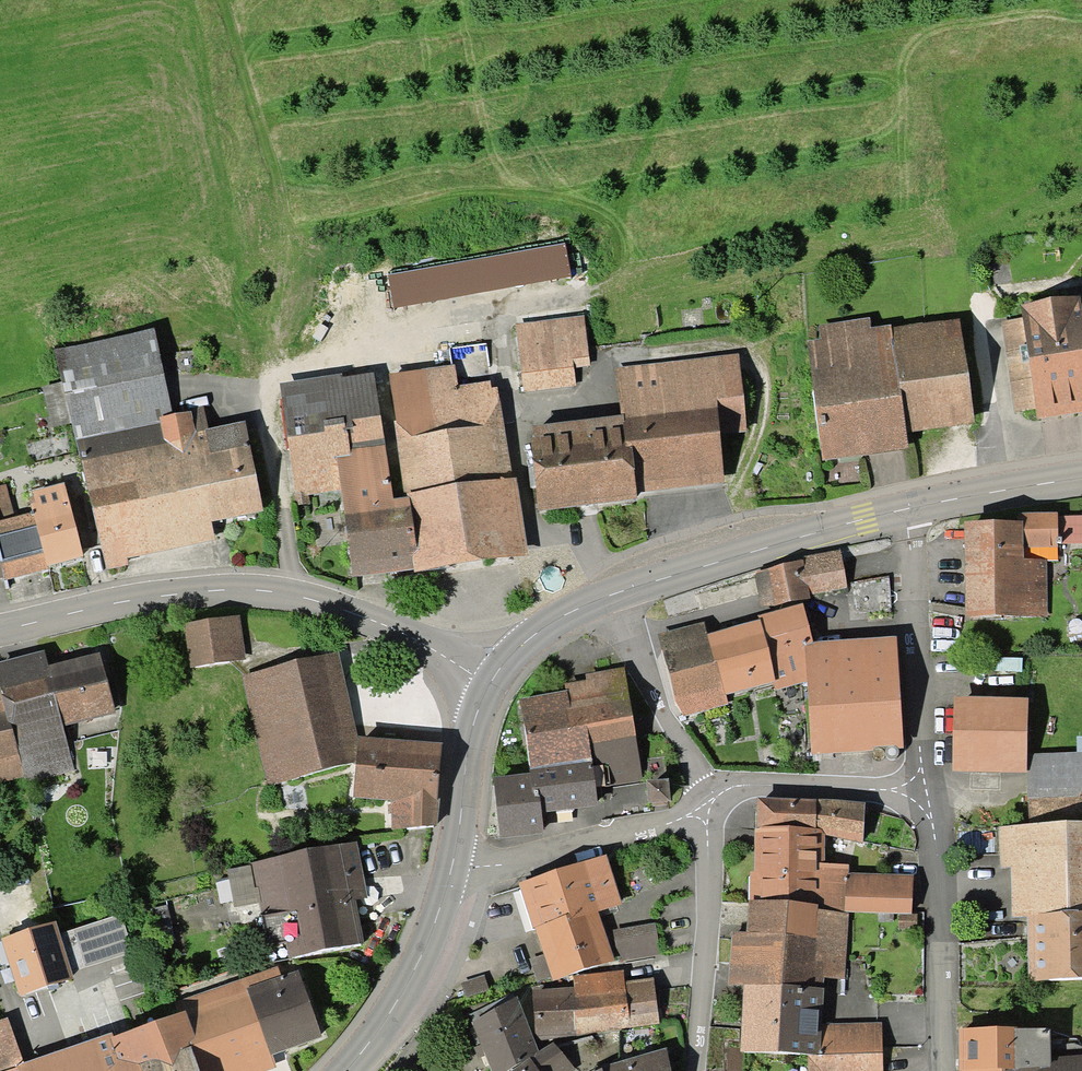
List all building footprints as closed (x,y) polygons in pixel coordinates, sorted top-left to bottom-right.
[(1080,319),(1079,313),(1021,321),(1035,413),(1081,406),(1081,318),(1080,319)] [(519,361),(584,353),(581,329),(516,337),(519,361)] [(970,414),(958,329),(889,339),(903,437),(905,437),(903,424),(970,414)] [(158,373),(154,338),(53,359),(67,420),(68,425),(79,464),(105,570),(125,565),(120,543),(212,523),(212,520),(218,519),(219,522),(259,513),(243,430),(206,438),(201,415),(164,422),(158,373)] [(903,437),(889,339),(808,350),(812,395),(811,395),(820,461),(861,457),(858,443),(903,437)] [(519,361),(523,390),(523,394),(572,388),(570,370),(586,368),(584,353),(519,361)] [(533,448),(530,448),(533,470),(526,471),(528,491),(535,490),(537,512),(634,500),(632,488),(720,478),(711,379),(617,390),(622,426),(532,436),(533,448)] [(351,577),(356,577),(513,554),(494,432),(461,437),(456,404),(393,414),(407,506),(391,508),(372,385),(338,390),(339,397),(286,404),(282,409),(295,508),(305,506),(304,496),(340,492),(351,577)] [(68,425),(67,420),(58,388),(41,393),(51,430),(68,425)] [(4,592),(6,591),(3,581),(5,580),(4,578),(44,568),(44,569),(80,559),(62,492),(33,499),(36,510),(30,512),(31,518),(29,518),(29,521),(0,528),(0,574),(4,592)] [(1055,543),(1054,520),(1016,521),(1016,531),(967,532),(968,617),(1042,615),(1040,565),(1017,566),(1017,548),(1059,547),(1059,543),(1055,543)] [(803,596),(843,588),(839,561),(757,578),(763,608),(804,600),(803,596)] [(785,655),(806,651),(802,634),(806,634),(805,627),(801,628),(798,617),(660,654),(673,706),(680,717),(725,705),(722,695),(789,677),(785,655)] [(227,665),(221,623),(187,628),(193,670),(227,665)] [(353,766),(327,660),(244,680),(269,784),(289,780),(290,781),(353,766)] [(96,662),(0,687),(0,697),(4,710),(22,778),(70,765),(60,728),(92,720),(91,718),(110,713),(96,662)] [(1013,667),(1013,666),(1010,664),(1007,664),(1004,664),(1000,666),(997,669),(996,672),(997,676),(998,679),(1001,681),(1005,683),(1009,683),(1012,681),(1015,678),(1016,674),(1015,670),(1013,667)] [(811,753),(899,747),(894,668),(806,673),(811,753)] [(570,734),(594,730),(630,723),(621,674),(586,681),(588,695),(519,707),(526,757),(573,749),(570,734)] [(1022,710),(956,709),(955,764),(1021,765),(1022,710)] [(22,778),(4,710),(0,711),(0,784),(22,778)] [(639,780),(630,723),(594,730),(570,734),(573,749),(526,757),(530,783),(493,788),(499,838),(540,834),(537,813),(594,806),(591,787),(606,785),(606,783),(639,780)] [(357,746),(356,766),(352,800),(395,803),(395,806),(390,807),(391,833),(429,831),(433,830),(439,752),(357,746)] [(886,762),(891,763),(896,760),(897,756),(894,751),(889,750),(887,750),(884,752),(883,756),(883,758),(886,762)] [(665,804),(664,788),(647,789),(649,805),(665,804)] [(1027,798),(1028,831),(1002,832),(1003,870),(1029,870),(1033,984),(1081,982),(1081,796),(1027,798)] [(862,811),(834,808),(758,805),(758,833),(817,835),(860,844),(862,811)] [(815,879),(817,835),(758,833),(758,907),(812,910),(844,912),(908,916),(910,886),(871,884),(871,890),(846,889),(847,881),(815,879)] [(345,882),(359,879),(353,847),(249,867),(259,920),(254,921),(267,965),(359,948),(345,882)] [(593,915),(614,908),(600,863),(522,888),(554,982),(609,964),(593,915)] [(809,942),(812,910),(758,907),(751,907),(749,937),(733,936),(731,966),(747,967),(743,1055),(777,1057),(783,940),(809,942)] [(841,958),(844,912),(812,910),(809,942),(783,940),(777,1057),(805,1058),(878,1057),(877,1033),(815,1034),(817,993),(815,993),(816,974),(839,976),(840,958),(841,958)] [(898,930),(912,930),(913,919),(899,918),(898,930)] [(49,930),(5,945),(18,986),(128,951),(118,920),(53,941),(49,930)] [(658,956),(653,929),(613,936),(617,963),(658,956)] [(318,1038),(317,1036),(331,1031),(328,1022),(314,1027),(296,979),(280,985),(276,974),(240,987),(236,974),(170,998),(197,1070),(227,1070),(318,1038)] [(485,992),(481,982),(462,988),(465,998),(485,992)] [(622,991),(574,996),(532,999),(534,1035),(578,1032),(579,1033),(627,1028),(628,1030),(656,1026),(652,993),(623,996),(622,991)] [(485,1058),(490,1070),(511,1070),(535,1058),(514,1004),(473,1028),(481,1049),(475,1051),(478,1060),(485,1058)] [(188,1055),(187,1056),(176,1022),(148,1031),(144,1021),(111,1033),(114,1040),(109,1041),(33,1067),(23,1070),(194,1070),(188,1055)] [(20,1070),(3,1024),(0,1025),(0,1070),(19,1070),(20,1070)] [(961,1034),(960,1070),(1081,1070),(1081,1053),(1072,1049),(1046,1050),(1046,1035),(1027,1035),(1027,1034),(961,1034)] [(517,1070),(570,1070),(551,1049),(528,1063),(517,1070)] [(665,1057),(616,1070),(668,1070),(665,1057)] [(878,1057),(805,1058),(806,1070),(880,1070),(879,1057),(878,1057)]
